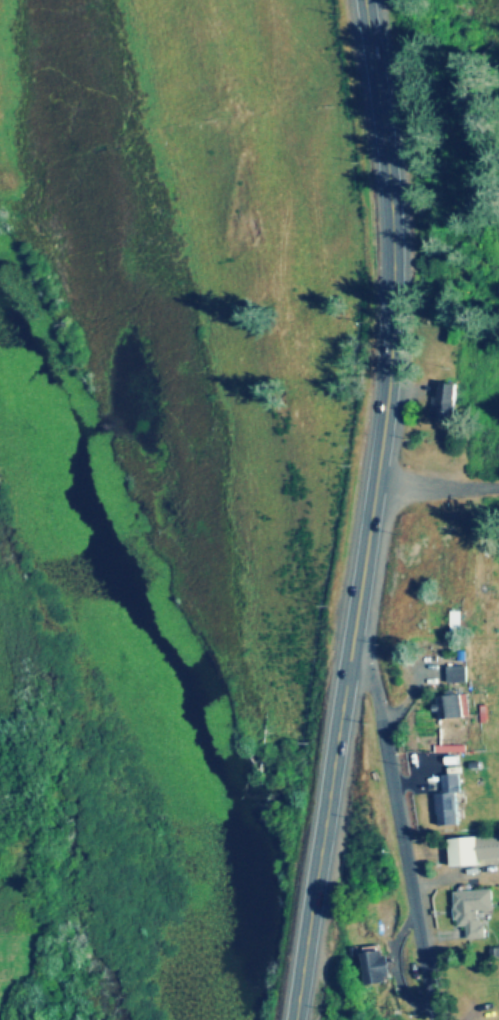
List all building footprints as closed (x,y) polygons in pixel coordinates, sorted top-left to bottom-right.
[(429,418),(449,422),(455,385),(435,381),(429,418)] [(472,567),(473,587),(483,587),(482,567),(472,567)] [(458,638),(458,610),(447,610),(447,638),(458,638)] [(444,683),(463,683),(464,666),(444,666),(444,683)] [(457,795),(456,775),(439,776),(441,794),(432,795),(434,827),(454,825),(453,795),(457,795)] [(445,839),(447,868),(498,866),(498,836),(445,839)] [(481,939),(479,911),(489,911),(488,889),(450,891),(452,928),(463,927),(463,940),(481,939)] [(364,985),(388,982),(384,950),(360,953),(364,985)]
